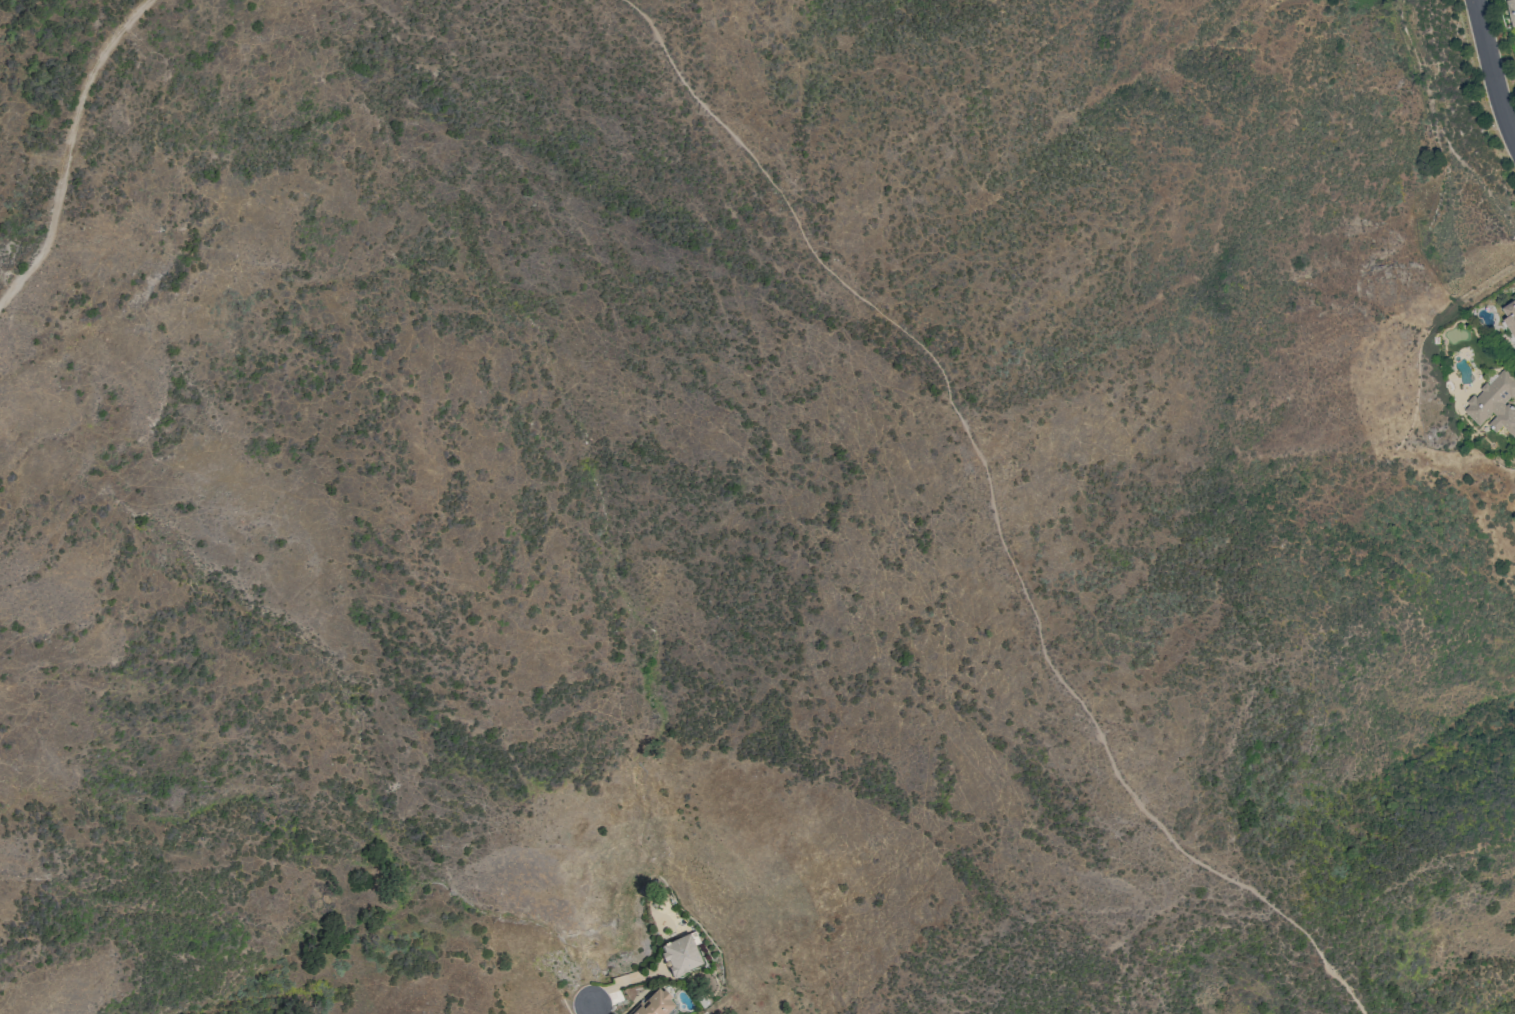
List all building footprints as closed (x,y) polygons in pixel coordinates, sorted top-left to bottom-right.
[(1513,27),(1514,27),(1514,0),(1508,0),(1506,0),(1513,27)] [(1507,317),(1504,318),(1514,338),(1514,300),(1502,307),(1507,317)] [(1505,368),(1462,408),(1478,426),(1492,413),(1496,417),(1488,424),(1496,433),(1504,425),(1513,436),(1514,434),(1514,411),(1506,402),(1514,394),(1514,379),(1505,368)] [(703,964),(689,933),(659,947),(673,978),(703,964)] [(676,1004),(658,986),(629,1013),(666,1013),(676,1004)]
